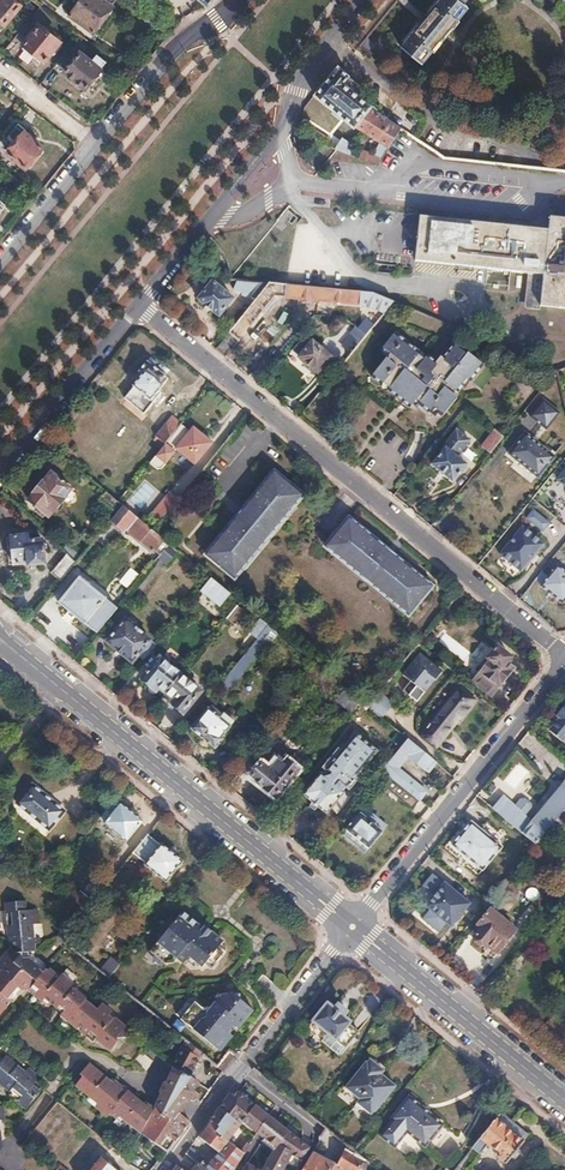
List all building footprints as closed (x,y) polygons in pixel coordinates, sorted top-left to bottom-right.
[(3,22),(4,22),(18,5),(12,0),(0,0),(0,25),(3,22)] [(67,15),(92,33),(112,6),(104,0),(79,0),(76,4),(72,4),(69,9),(70,12),(67,15)] [(399,45),(419,62),(465,5),(461,2),(462,0),(436,0),(399,45)] [(37,25),(23,43),(26,46),(23,49),(38,62),(41,58),(44,60),(58,42),(37,25)] [(366,36),(360,44),(369,52),(376,44),(366,36)] [(68,49),(57,63),(65,70),(64,71),(84,88),(106,62),(97,54),(90,61),(80,52),(76,56),(68,49)] [(338,64),(314,93),(357,128),(359,126),(387,145),(399,126),(378,112),(380,109),(375,105),(374,107),(361,97),(367,90),(352,77),(353,76),(341,67),(338,64)] [(325,134),(333,125),(328,120),(319,129),(325,134)] [(18,122),(6,136),(13,142),(6,150),(24,165),(26,163),(29,166),(42,150),(39,148),(41,146),(24,131),(25,129),(18,122)] [(342,137),(334,148),(349,154),(355,146),(342,137)] [(359,150),(355,156),(375,164),(379,157),(359,150)] [(12,176),(8,181),(16,188),(21,183),(12,176)] [(416,263),(533,276),(529,305),(564,309),(564,219),(551,217),(549,230),(422,217),(416,263)] [(239,279),(234,288),(243,292),(242,294),(250,298),(251,296),(252,297),(263,282),(239,279)] [(214,282),(198,299),(219,315),(233,298),(214,282)] [(270,282),(216,347),(225,355),(275,295),(364,303),(386,311),(394,301),(372,292),(270,282)] [(391,353),(372,375),(411,408),(416,401),(430,412),(433,408),(442,416),(457,398),(453,395),(467,379),(471,382),(485,366),(470,353),(468,356),(455,345),(444,358),(441,356),(436,362),(421,349),(419,351),(396,331),(383,346),(391,353)] [(305,334),(290,351),(317,372),(331,356),(305,334)] [(143,375),(124,398),(144,414),(162,393),(159,390),(168,379),(148,362),(140,372),(143,375)] [(544,398),(531,414),(544,425),(548,427),(561,411),(544,398)] [(190,430),(181,423),(172,434),(156,455),(150,462),(157,468),(163,465),(174,451),(174,450),(176,448),(195,464),(213,442),(193,426),(190,430)] [(544,425),(534,437),(538,440),(548,427),(544,425)] [(163,427),(147,447),(154,453),(156,455),(172,434),(163,427)] [(445,448),(432,464),(453,481),(466,465),(453,453),(466,437),(457,429),(443,446),(445,448)] [(494,429),(481,446),(490,454),(504,437),(494,429)] [(528,432),(511,452),(540,476),(557,456),(538,440),(534,437),(528,432)] [(147,447),(139,457),(146,463),(154,453),(147,447)] [(52,472),(28,501),(47,516),(71,487),(52,472)] [(275,472),(206,554),(234,577),(303,495),(275,472)] [(556,483),(564,490),(564,472),(556,483)] [(149,516),(157,523),(178,498),(169,491),(149,516)] [(107,492),(100,500),(117,514),(124,506),(118,501),(107,492)] [(117,514),(112,520),(124,530),(125,529),(153,551),(164,538),(152,529),(124,506),(117,514)] [(550,522),(531,508),(524,518),(542,532),(550,522)] [(349,518),(326,546),(408,614),(432,586),(349,518)] [(543,544),(521,525),(497,553),(519,572),(543,544)] [(26,536),(11,538),(13,566),(29,565),(29,567),(45,566),(42,539),(27,542),(26,536)] [(170,543),(159,556),(167,563),(178,550),(170,543)] [(67,544),(62,549),(66,553),(76,563),(81,557),(67,544)] [(66,553),(51,573),(61,582),(76,563),(66,553)] [(536,578),(543,583),(541,585),(562,601),(564,598),(564,572),(557,566),(548,577),(542,572),(536,578)] [(80,577),(59,603),(85,625),(86,624),(97,633),(117,609),(106,600),(107,599),(80,577)] [(211,578),(200,591),(220,607),(231,593),(211,578)] [(233,603),(225,613),(229,616),(237,606),(233,603)] [(229,616),(227,618),(232,622),(240,612),(239,611),(241,609),(237,606),(229,616)] [(261,618),(250,631),(258,638),(269,625),(261,618)] [(124,619),(106,642),(132,663),(139,655),(144,660),(156,645),(124,619)] [(269,625),(258,638),(265,643),(268,640),(270,642),(278,632),(269,625)] [(440,640),(463,661),(469,654),(446,633),(440,640)] [(255,641),(216,689),(225,695),(263,648),(255,641)] [(481,669),(473,680),(491,695),(513,668),(506,662),(511,656),(498,645),(488,657),(490,659),(488,661),(484,661),(482,663),(481,666),(481,669)] [(439,674),(415,652),(389,680),(413,702),(439,674)] [(160,658),(143,679),(157,690),(159,686),(167,692),(181,675),(160,658)] [(181,675),(167,692),(173,698),(170,701),(184,712),(201,691),(181,675)] [(459,687),(419,735),(434,747),(473,699),(459,687)] [(351,692),(343,701),(354,711),(362,701),(351,692)] [(367,706),(379,718),(391,706),(380,694),(367,706)] [(548,732),(561,743),(564,738),(564,703),(555,716),(558,719),(548,732)] [(212,704),(192,729),(215,748),(223,739),(221,737),(234,722),(212,704)] [(320,774),(304,795),(312,801),(309,805),(308,807),(314,811),(316,811),(318,807),(327,814),(344,793),(343,791),(346,788),(349,791),(366,770),(361,766),(362,765),(364,766),(376,751),(355,734),(341,751),(340,750),(338,750),(322,769),(326,772),(324,774),(323,773),(321,773),(320,774)] [(408,739),(384,769),(413,793),(420,785),(398,767),(404,760),(404,756),(406,753),(432,773),(439,764),(408,739)] [(261,765),(252,775),(267,787),(265,789),(275,797),(299,769),(289,761),(285,766),(276,759),(274,759),(265,769),(261,765)] [(30,785),(15,804),(47,830),(62,811),(30,785)] [(488,806),(536,844),(564,809),(564,808),(564,787),(534,825),(497,795),(488,806)] [(114,799),(100,816),(106,821),(105,823),(127,840),(143,821),(122,803),(121,804),(114,799)] [(366,806),(346,831),(367,848),(387,823),(366,806)] [(471,823),(452,847),(483,871),(502,848),(471,823)] [(148,834),(133,852),(147,863),(146,864),(167,881),(183,861),(162,844),(161,845),(148,834)] [(505,881),(498,889),(510,900),(518,891),(505,881)] [(452,927),(471,902),(445,882),(426,906),(429,909),(421,919),(438,932),(446,922),(452,927)] [(80,889),(68,904),(77,911),(82,915),(94,900),(80,889)] [(14,998),(16,999),(22,991),(28,989),(39,999),(41,997),(66,1017),(64,1019),(83,1035),(87,1029),(94,1034),(92,1037),(107,1050),(115,1041),(115,1037),(122,1038),(129,1029),(116,1019),(112,1019),(106,1014),(109,1011),(100,1003),(94,1009),(70,990),(69,984),(58,975),(55,978),(48,971),(42,972),(28,960),(27,952),(37,951),(36,943),(42,942),(41,937),(35,938),(33,924),(39,923),(38,909),(27,910),(25,900),(4,902),(5,912),(1,912),(3,927),(7,927),(8,935),(5,935),(6,946),(8,947),(0,957),(0,1015),(14,998)] [(481,929),(473,938),(475,939),(474,943),(480,948),(484,947),(485,948),(487,946),(496,954),(515,931),(490,910),(477,925),(481,929)] [(163,937),(150,952),(163,963),(171,962),(176,956),(183,962),(188,956),(201,967),(204,963),(209,968),(222,952),(216,947),(221,941),(205,927),(203,929),(184,912),(174,924),(170,920),(159,934),(163,937)] [(74,936),(67,943),(77,951),(84,944),(74,936)] [(111,957),(100,970),(108,976),(119,963),(111,957)] [(196,1007),(184,1021),(217,1048),(223,1041),(227,1044),(234,1035),(230,1032),(236,1025),(239,1028),(254,1011),(232,993),(226,993),(213,1009),(212,1008),(204,1009),(201,1012),(196,1007)] [(328,1001),(313,1019),(329,1032),(346,1046),(359,1030),(351,1024),(351,1021),(344,1015),(346,1013),(338,1006),(336,1008),(328,1001)] [(346,1046),(329,1032),(322,1040),(339,1054),(346,1046)] [(186,1039),(171,1064),(173,1065),(190,1075),(202,1052),(186,1039)] [(228,1050),(218,1065),(224,1069),(234,1055),(228,1050)] [(26,1109),(41,1092),(34,1086),(37,1082),(36,1075),(29,1069),(25,1074),(18,1069),(20,1067),(8,1057),(6,1059),(0,1054),(0,1087),(26,1109)] [(366,1061),(342,1090),(358,1103),(357,1105),(370,1116),(395,1086),(380,1074),(379,1075),(375,1072),(379,1067),(369,1060),(367,1062),(366,1061)] [(85,1077),(77,1085),(89,1096),(92,1093),(99,1100),(95,1105),(107,1115),(109,1112),(116,1118),(121,1113),(128,1119),(127,1120),(142,1133),(154,1107),(147,1101),(145,1103),(113,1077),(111,1079),(91,1063),(81,1074),(85,1077)] [(173,1065),(167,1080),(189,1098),(192,1099),(195,1099),(197,1097),(197,1094),(196,1092),(194,1090),(196,1085),(198,1081),(190,1075),(173,1065)] [(167,1080),(161,1092),(182,1109),(189,1098),(167,1080)] [(239,1091),(230,1093),(222,1103),(214,1114),(211,1119),(213,1121),(219,1126),(220,1126),(216,1131),(228,1141),(243,1120),(258,1131),(270,1115),(239,1091)] [(161,1092),(154,1107),(174,1123),(180,1112),(183,1115),(184,1113),(184,1111),(182,1109),(161,1092)] [(391,1119),(378,1135),(393,1147),(406,1131),(424,1146),(442,1124),(408,1096),(389,1117),(391,1119)] [(142,1133),(166,1151),(168,1152),(190,1121),(189,1120),(183,1115),(180,1112),(174,1123),(154,1107),(142,1133)] [(500,1112),(496,1117),(524,1139),(528,1134),(500,1112)] [(270,1115),(258,1131),(265,1136),(277,1120),(270,1115)] [(496,1117),(472,1147),(475,1150),(480,1154),(489,1143),(498,1151),(496,1154),(507,1163),(525,1140),(524,1139),(496,1117)] [(292,1156),(302,1163),(311,1146),(291,1131),(277,1120),(265,1136),(263,1140),(274,1151),(263,1169),(284,1169),(292,1156)] [(200,1166),(205,1169),(234,1169),(244,1153),(231,1143),(228,1141),(216,1131),(220,1126),(219,1126),(213,1121),(201,1138),(219,1153),(209,1166),(204,1162),(200,1166)] [(344,1143),(332,1161),(336,1162),(339,1164),(350,1147),(344,1143)] [(190,1147),(186,1153),(196,1162),(198,1159),(195,1156),(197,1153),(190,1147)] [(332,1169),(342,1169),(343,1169),(344,1169),(345,1169),(366,1169),(369,1163),(354,1151),(353,1150),(350,1147),(339,1164),(336,1162),(332,1169)] [(454,1169),(461,1169),(459,1169),(475,1150),(472,1147),(454,1169)] [(128,1160),(127,1162),(138,1169),(144,1158),(133,1151),(128,1160)] [(303,1169),(332,1169),(336,1162),(332,1161),(314,1152),(303,1169)] [(91,1169),(117,1169),(102,1158),(91,1169)]
